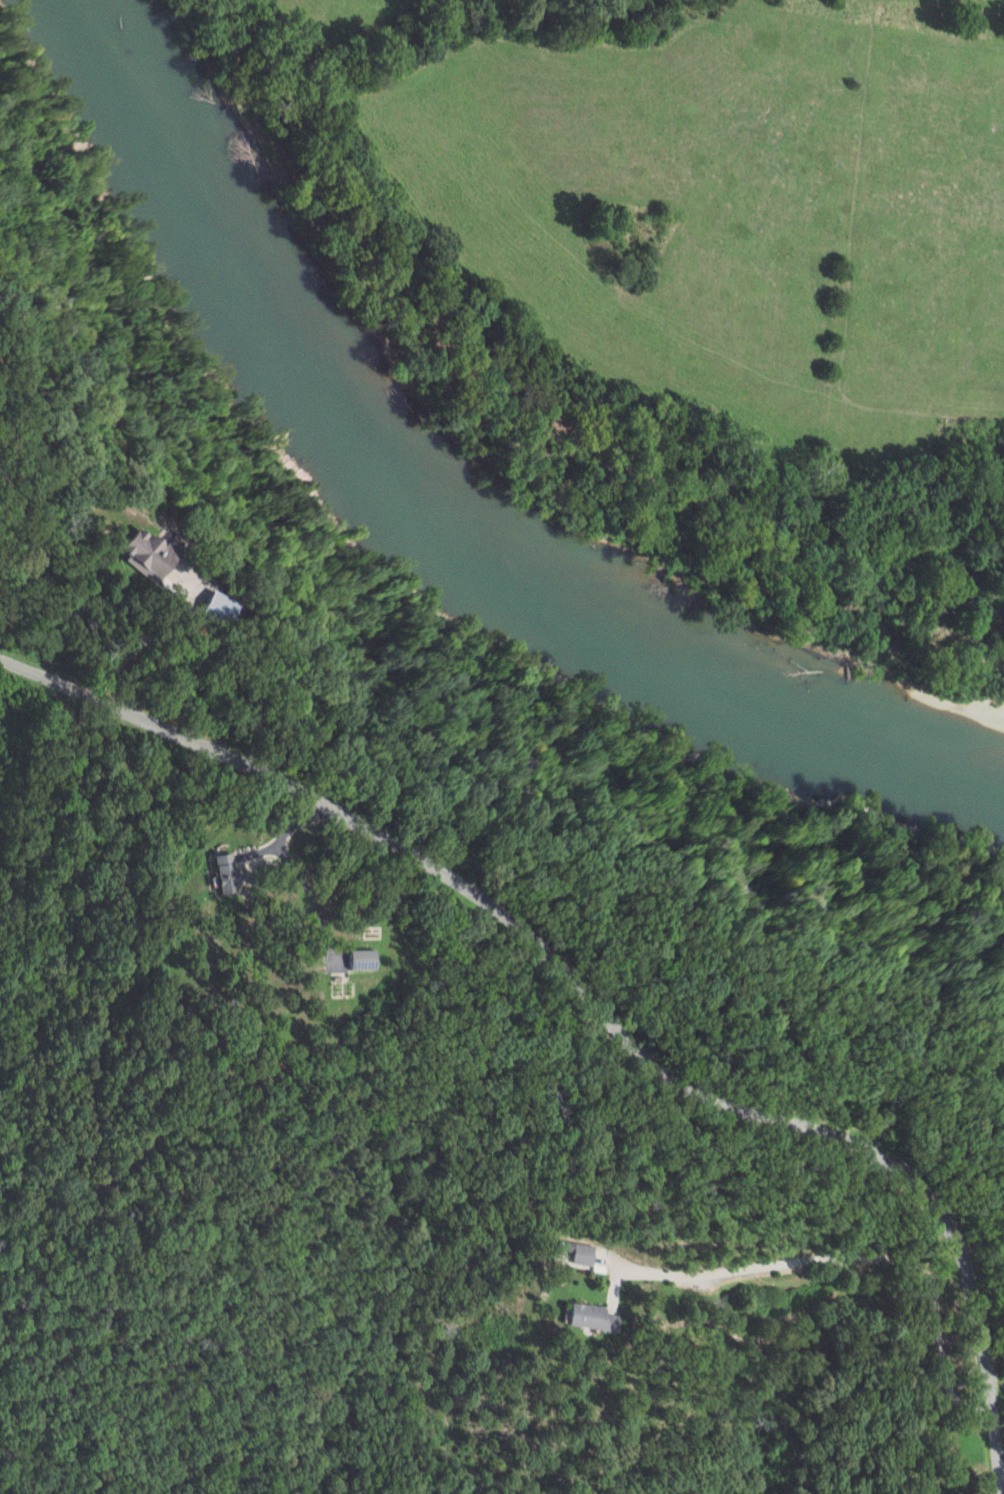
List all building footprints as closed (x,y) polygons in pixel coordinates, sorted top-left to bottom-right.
[(183,549),(142,527),(131,549),(135,552),(128,563),(165,583),(183,549)] [(239,603),(212,592),(203,615),(230,626),(239,603)] [(216,855),(219,895),(237,893),(236,883),(242,883),(241,873),(234,873),(233,854),(216,855)] [(386,949),(360,950),(361,969),(386,968),(386,949)] [(598,1247),(577,1243),(573,1263),(594,1267),(598,1247)] [(621,1331),(623,1316),(609,1314),(609,1307),(574,1304),(572,1327),(621,1331)]
